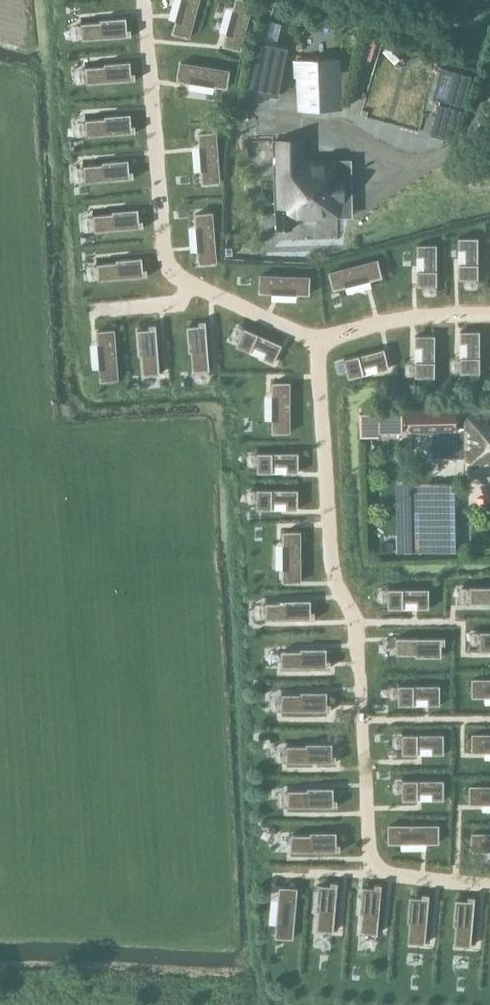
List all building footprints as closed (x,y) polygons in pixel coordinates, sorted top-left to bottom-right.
[(161,31),(191,38),(200,0),(168,0),(161,31)] [(205,43),(243,53),(258,0),(217,0),(205,43)] [(127,6),(79,9),(82,45),(130,42),(127,6)] [(258,41),(247,90),(279,96),(289,47),(258,41)] [(131,53),(83,56),(85,87),(133,84),(131,53)] [(337,109),(335,59),(302,60),(304,110),(337,109)] [(426,59),(418,90),(369,77),(364,99),(374,101),(377,87),(418,97),(413,119),(426,122),(441,63),(426,59)] [(180,62),(177,79),(228,88),(231,71),(180,62)] [(457,72),(448,102),(464,107),(472,76),(457,72)] [(356,76),(350,93),(362,97),(368,80),(356,76)] [(128,104),(83,108),(85,140),(131,136),(128,104)] [(440,104),(431,135),(447,139),(463,111),(440,104)] [(223,129),(191,131),(194,188),(227,186),(223,129)] [(343,200),(342,177),(337,177),(336,159),(305,160),(304,138),(274,140),(277,210),(278,229),(293,229),(292,218),(304,218),(307,222),(316,222),(318,217),(338,217),(337,200),(343,200)] [(128,150),(83,153),(86,186),(131,184),(128,150)] [(219,198),(196,200),(201,263),(224,261),(219,198)] [(141,199),(92,204),(94,237),(144,232),(141,199)] [(479,231),(458,231),(458,284),(479,284),(479,231)] [(437,241),(415,241),(415,290),(436,291),(437,241)] [(144,245),(95,248),(97,284),(146,281),(144,245)] [(379,259),(328,270),(334,295),(385,284),(379,259)] [(259,265),(258,295),(310,296),(311,266),(259,265)] [(155,313),(135,314),(138,374),(158,374),(155,313)] [(206,313),(187,314),(191,373),(210,372),(206,313)] [(115,318),(96,319),(100,380),(118,379),(115,318)] [(283,340),(238,323),(229,347),(274,364),(283,340)] [(480,331),(461,330),(461,371),(480,371),(480,331)] [(436,335),(416,335),(416,377),(436,377),(436,335)] [(384,348),(345,358),(350,377),(389,367),(384,348)] [(81,389),(97,390),(98,359),(82,359),(81,389)] [(270,386),(272,435),(293,435),(292,385),(270,386)] [(265,393),(243,397),(245,409),(267,405),(265,393)] [(293,426),(308,426),(308,401),(294,401),(293,426)] [(489,462),(489,406),(469,406),(468,459),(482,459),(482,462),(489,462)] [(410,429),(458,429),(458,407),(410,407),(410,429)] [(379,432),(403,432),(403,410),(379,410),(379,413),(360,413),(360,429),(379,429),(379,432)] [(301,452),(253,452),(253,477),(301,477),(301,452)] [(455,482),(411,483),(413,552),(457,551),(455,482)] [(301,491),(253,491),(253,514),(301,514),(301,491)] [(301,535),(279,535),(279,583),(301,583),(301,535)] [(433,610),(432,585),(384,586),(385,611),(433,610)] [(466,586),(466,608),(489,608),(489,586),(466,586)] [(312,597),(264,598),(265,623),(313,623),(312,597)] [(477,629),(478,654),(489,654),(489,629),(477,629)] [(447,636),(396,635),(396,660),(447,660),(447,636)] [(333,645),(278,645),(278,670),(333,670),(333,645)] [(474,678),(474,696),(489,695),(489,678),(474,678)] [(442,684),(389,685),(390,698),(400,697),(400,705),(443,704),(442,684)] [(330,689),(267,689),(267,711),(335,711),(335,703),(330,703),(330,689)] [(448,730),(391,731),(391,748),(403,748),(403,754),(448,754),(448,730)] [(475,732),(474,750),(489,751),(489,732),(475,732)] [(335,742),(273,742),(273,761),(339,761),(339,754),(335,755),(335,742)] [(473,756),(474,774),(489,773),(489,755),(473,756)] [(446,778),(394,779),(394,794),(404,794),(405,799),(446,797),(446,778)] [(471,785),(471,802),(489,802),(489,785),(471,785)] [(334,786),(280,787),(280,807),(340,807),(340,798),(334,798),(334,786)] [(442,823),(392,823),(392,841),(442,841),(442,823)] [(338,831),(275,833),(276,854),(342,852),(342,843),(338,844),(338,831)] [(473,832),(473,851),(489,851),(489,832),(473,832)] [(321,881),(317,931),(336,933),(339,882),(321,881)] [(300,886),(282,884),(278,934),(296,936),(300,886)] [(364,886),(360,932),(379,934),(384,887),(364,886)] [(411,896),(408,942),(427,944),(431,898),(411,896)] [(457,898),(455,944),(474,945),(476,899),(457,898)]
